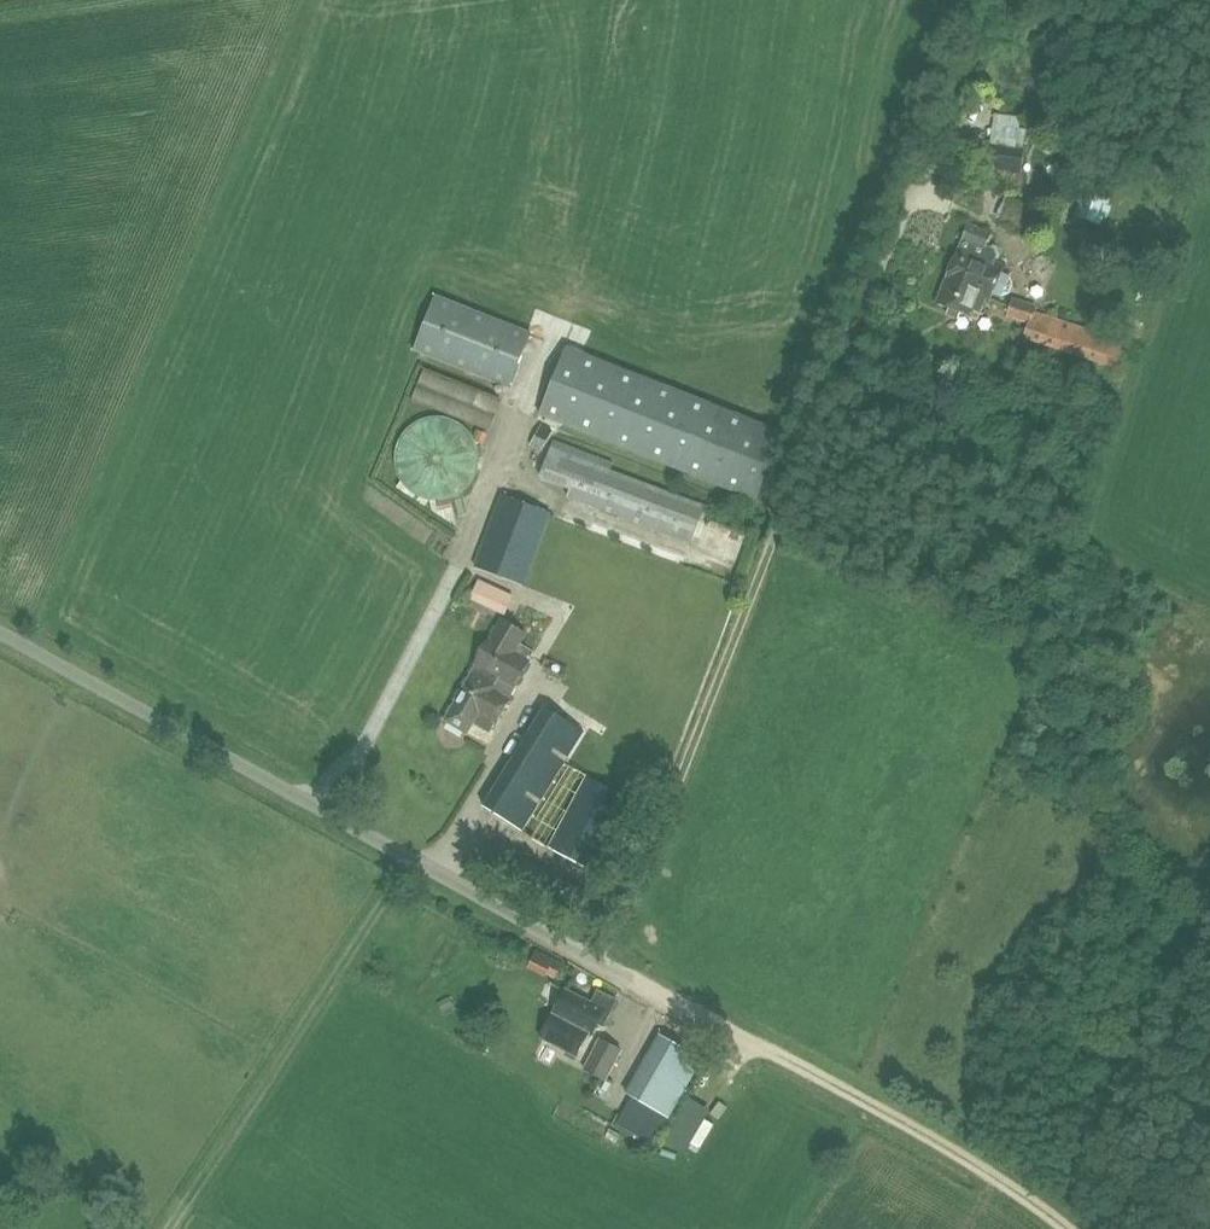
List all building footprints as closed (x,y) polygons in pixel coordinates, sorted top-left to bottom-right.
[(1024,145),(991,140),(988,154),(996,168),(1021,172),(1024,145)] [(1083,189),(1074,214),(1100,223),(1108,198),(1083,189)] [(1040,236),(1045,217),(1026,210),(1028,202),(1009,196),(999,221),(1040,236)] [(968,224),(954,259),(973,266),(963,289),(985,298),(985,299),(989,301),(992,293),(1000,296),(1009,292),(1012,285),(1008,275),(1001,272),(1004,264),(991,259),(995,249),(986,245),(991,233),(968,224)] [(954,259),(936,302),(949,307),(946,315),(957,320),(961,312),(976,318),(985,299),(985,298),(963,289),(973,266),(954,259)] [(530,333),(433,295),(412,352),(508,389),(530,333)] [(1011,302),(1010,306),(1033,314),(1034,311),(1036,304),(1013,297),(1011,302)] [(1007,315),(1030,323),(1026,337),(1025,339),(1115,368),(1122,348),(1110,343),(1112,337),(1107,335),(1034,311),(1033,314),(1010,306),(1007,315)] [(782,434),(566,348),(539,415),(756,500),(782,434)] [(501,398),(424,368),(412,399),(489,430),(501,398)] [(703,505),(551,448),(540,478),(569,489),(566,497),(689,543),(703,505)] [(501,493),(474,567),(523,585),(524,586),(552,512),(551,512),(501,493)] [(478,579),(470,598),(504,614),(513,595),(478,579)] [(513,695),(510,692),(514,687),(515,688),(534,651),(520,643),(527,632),(500,617),(473,664),(476,665),(471,673),(470,671),(443,717),(467,731),(475,718),(495,729),(513,695)] [(545,706),(484,805),(521,828),(582,729),(545,706)] [(586,782),(550,851),(593,873),(629,805),(586,782)] [(554,959),(548,972),(556,976),(562,963),(554,959)] [(617,999),(597,989),(591,1002),(565,988),(540,1036),(577,1055),(589,1032),(593,1034),(598,1023),(604,1027),(617,999)] [(669,1118),(690,1081),(703,1058),(660,1033),(644,1063),(642,1061),(625,1093),(632,1096),(617,1124),(653,1144),(668,1117),(669,1118)] [(583,1068),(606,1081),(622,1049),(599,1038),(583,1068)]
